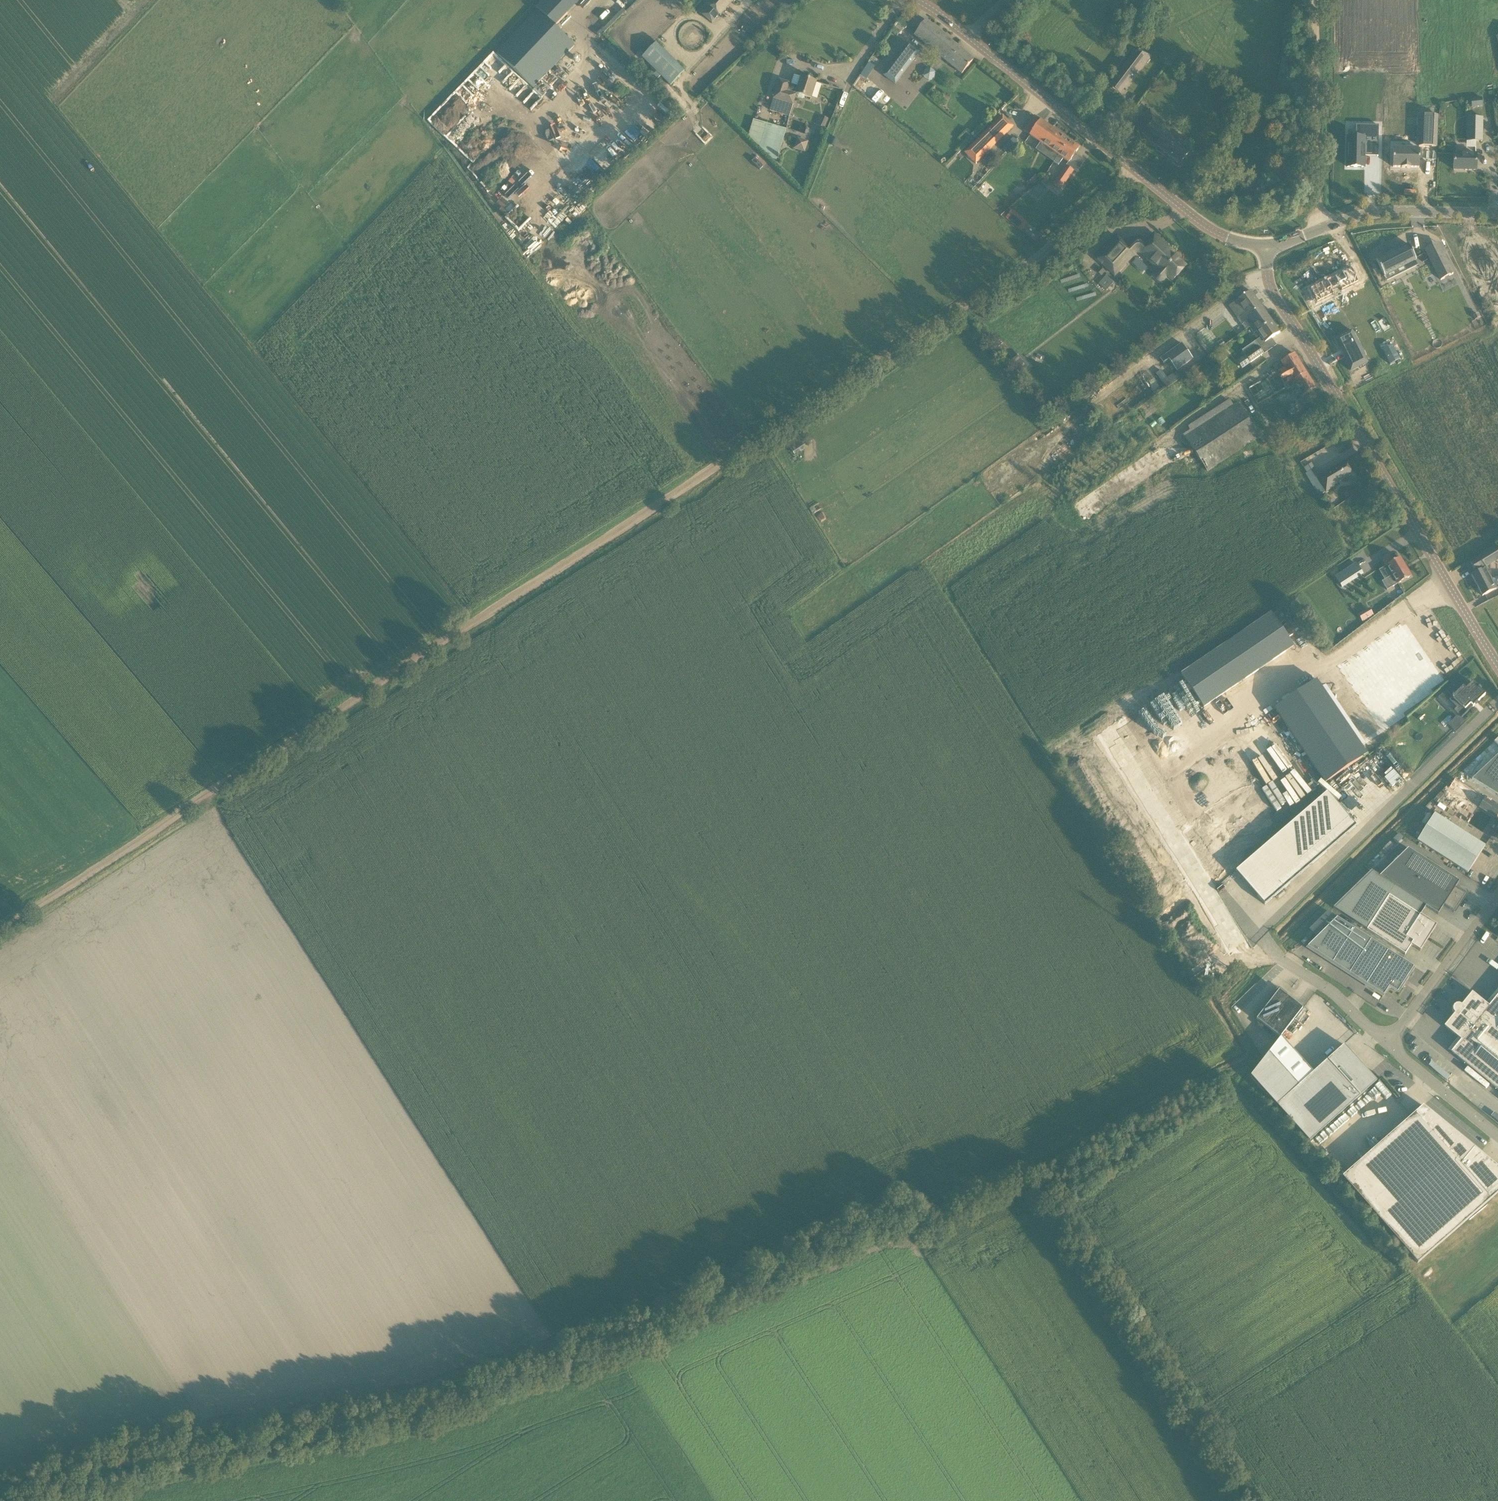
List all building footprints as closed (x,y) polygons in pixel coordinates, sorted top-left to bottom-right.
[(535,9),(554,27),(555,27),(581,0),(544,0),(535,9)] [(698,12),(711,23),(719,15),(720,15),(733,0),(707,0),(705,3),(706,4),(698,12)] [(554,27),(535,9),(494,53),(533,89),(574,46),(555,28),(555,27),(554,27)] [(913,35),(961,75),(974,60),(926,20),(913,35)] [(900,25),(885,46),(894,52),(908,32),(900,25)] [(642,58),(670,86),(684,72),(656,44),(642,58)] [(884,76),(895,84),(919,52),(908,44),(884,76)] [(1113,81),(1109,86),(1120,94),(1124,89),(1126,90),(1146,63),(1133,53),(1113,81)] [(868,64),(860,76),(866,80),(874,68),(868,64)] [(923,76),(932,80),(935,72),(926,68),(923,76)] [(811,99),(816,82),(794,75),(791,85),(789,84),(789,83),(779,80),(769,111),(789,117),(796,94),(798,97),(802,98),(804,98),(804,97),(811,99)] [(1470,99),(1471,109),(1483,107),(1482,97),(1470,99)] [(1168,132),(1172,127),(1150,110),(1135,128),(1179,165),(1190,152),(1168,132)] [(1420,115),(1418,147),(1436,148),(1438,116),(1420,115)] [(817,125),(824,128),(828,119),(821,116),(817,125)] [(1002,116),(970,148),(981,159),(1013,127),(1002,116)] [(1034,116),(1023,131),(1058,156),(1054,162),(1058,165),(1062,159),(1068,164),(1079,148),(1034,116)] [(1465,142),(1483,142),(1483,117),(1465,117),(1465,142)] [(777,154),(785,129),(752,119),(744,144),(777,154)] [(1349,139),(1349,168),(1365,168),(1366,145),(1380,145),(1380,126),(1357,126),(1357,139),(1349,139)] [(796,137),(792,149),(803,152),(807,141),(796,137)] [(1394,150),(1393,168),(1402,168),(1402,169),(1411,169),(1419,169),(1420,151),(1394,150)] [(1454,153),(1453,169),(1454,169),(1465,169),(1465,171),(1476,171),(1476,161),(1476,153),(1454,153)] [(1053,184),(1060,189),(1073,170),(1066,165),(1053,184)] [(1034,175),(1028,181),(1032,185),(1038,178),(1034,175)] [(1212,196),(1217,199),(1220,195),(1216,191),(1212,196)] [(1020,231),(1027,223),(1012,209),(1004,217),(1020,231)] [(1154,277),(1154,278),(1154,279),(1155,279),(1155,280),(1156,281),(1156,282),(1157,282),(1158,282),(1159,283),(1160,283),(1161,283),(1162,282),(1163,282),(1164,282),(1164,281),(1167,278),(1171,282),(1186,267),(1172,253),(1173,252),(1154,234),(1145,243),(1142,240),(1141,239),(1140,239),(1139,239),(1137,238),(1136,239),(1135,239),(1134,239),(1133,240),(1129,244),(1130,245),(1128,248),(1115,236),(1095,258),(1115,277),(1137,253),(1157,271),(1154,274),(1154,275),(1154,276),(1154,277)] [(1376,260),(1376,261),(1384,277),(1384,276),(1383,274),(1384,273),(1394,268),(1395,271),(1405,266),(1415,261),(1416,261),(1408,245),(1407,245),(1376,260)] [(1439,260),(1429,266),(1441,289),(1452,284),(1439,260)] [(1351,265),(1309,286),(1316,300),(1333,291),(1331,288),(1339,284),(1340,288),(1358,279),(1351,265)] [(1099,267),(1095,271),(1100,276),(1104,272),(1099,267)] [(1097,283),(1104,290),(1112,282),(1105,275),(1097,283)] [(1243,314),(1236,318),(1245,331),(1249,328),(1253,334),(1256,332),(1264,344),(1279,333),(1250,291),(1235,302),(1243,314)] [(1392,293),(1390,294),(1395,303),(1399,300),(1395,293),(1393,294),(1392,293)] [(1385,294),(1381,296),(1386,307),(1391,305),(1385,294)] [(1351,331),(1334,339),(1340,351),(1342,350),(1345,358),(1344,358),(1350,372),(1367,363),(1357,342),(1351,331)] [(1169,359),(1176,371),(1193,360),(1181,343),(1159,358),(1163,363),(1169,359)] [(1382,350),(1389,365),(1399,360),(1392,345),(1382,350)] [(1236,361),(1242,369),(1263,354),(1258,346),(1236,361)] [(1012,360),(1015,365),(1024,359),(1020,354),(1012,360)] [(1284,368),(1248,388),(1257,405),(1286,389),(1286,390),(1295,385),(1301,397),(1315,388),(1294,354),(1280,362),(1284,368)] [(1167,388),(1180,377),(1174,370),(1161,382),(1167,388)] [(1286,408),(1291,416),(1305,407),(1300,399),(1286,408)] [(1184,437),(1207,472),(1259,438),(1236,402),(1184,437)] [(794,438),(801,450),(806,447),(799,435),(794,438)] [(1241,453),(1246,462),(1257,455),(1251,446),(1241,453)] [(1344,461),(1316,477),(1325,493),(1334,487),(1333,485),(1352,474),(1344,461)] [(1470,562),(1476,573),(1471,575),(1482,597),(1496,589),(1485,568),(1497,560),(1497,545),(1470,562)] [(1382,582),(1387,590),(1410,577),(1400,558),(1393,562),(1389,556),(1382,560),(1391,576),(1382,582)] [(1342,588),(1362,574),(1356,564),(1335,577),(1342,588)] [(1362,622),(1373,616),(1368,607),(1357,614),(1362,622)] [(1270,612),(1181,674),(1184,679),(1204,707),(1293,647),(1290,642),(1283,632),(1270,612)] [(1409,689),(1415,699),(1438,684),(1432,675),(1409,689)] [(1316,681),(1274,709),(1325,783),(1367,755),(1316,681)] [(1453,683),(1445,691),(1452,697),(1448,701),(1456,708),(1453,711),(1461,719),(1474,706),(1473,705),(1476,702),(1477,703),(1484,695),(1480,690),(1481,689),(1478,687),(1478,688),(1472,682),(1465,690),(1462,687),(1460,690),(1453,683)] [(1250,758),(1254,755),(1237,734),(1234,737),(1250,758)] [(1497,796),(1497,754),(1471,779),(1497,796)] [(1255,777),(1258,775),(1261,778),(1266,775),(1256,759),(1247,765),(1255,777)] [(1448,788),(1479,807),(1496,818),(1497,815),(1497,807),(1484,798),(1454,779),(1448,788)] [(1327,792),(1235,871),(1265,905),(1356,826),(1327,792)] [(1417,841),(1468,873),(1485,846),(1434,814),(1417,841)] [(1459,882),(1408,849),(1379,877),(1438,915),(1443,906),(1453,913),(1464,896),(1454,889),(1459,882)] [(1425,907),(1379,877),(1370,872),(1333,908),(1405,955),(1411,946),(1420,951),(1436,926),(1420,915),(1425,907)] [(1307,947),(1383,996),(1389,987),(1397,993),(1413,968),(1336,919),(1307,947)] [(1279,990),(1256,1020),(1279,1038),(1280,1038),(1302,1009),(1302,1008),(1279,990)] [(1452,1053),(1497,1090),(1497,997),(1490,1006),(1473,993),(1463,1006),(1460,1004),(1458,1005),(1455,1006),(1454,1009),(1454,1012),(1456,1014),(1445,1027),(1462,1040),(1452,1053)] [(1263,1059),(1250,1077),(1276,1106),(1309,1142),(1312,1140),(1316,1136),(1376,1082),(1370,1076),(1369,1077),(1347,1054),(1349,1052),(1343,1045),(1312,1074),(1280,1038),(1279,1038),(1268,1053),(1263,1059)] [(1373,1086),(1387,1106),(1397,1099),(1383,1079),(1373,1086)] [(1490,1200),(1465,1171),(1480,1153),(1429,1111),(1421,1121),(1414,1113),(1341,1177),(1417,1263),(1490,1200)]
